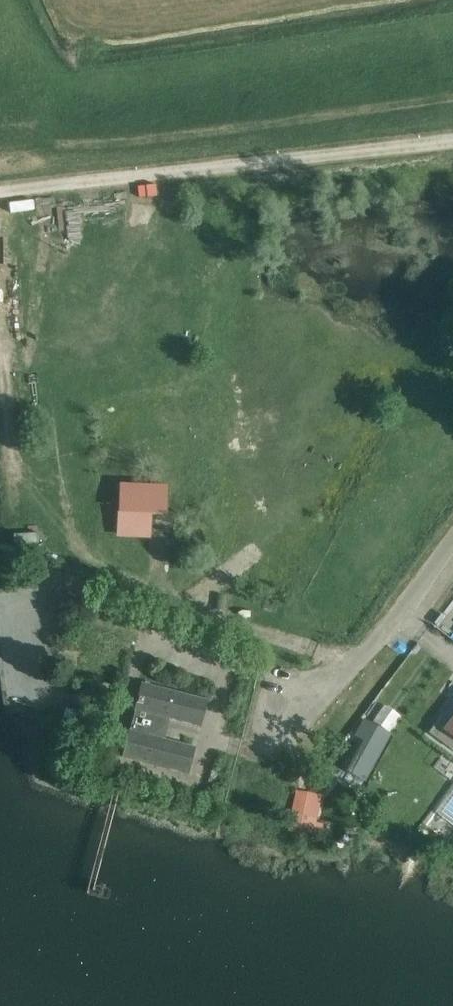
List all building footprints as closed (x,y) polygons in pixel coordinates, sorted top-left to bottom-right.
[(23,488),(14,488),(15,499),(23,499),(23,488)] [(147,515),(160,516),(161,489),(125,489),(125,501),(126,501),(125,532),(146,533),(147,515)] [(143,684),(124,756),(188,773),(194,748),(153,737),(159,714),(200,726),(207,700),(143,684)] [(78,710),(66,707),(64,717),(76,720),(78,710)] [(444,715),(431,733),(452,747),(452,721),(444,715)] [(394,739),(369,722),(358,738),(367,744),(347,773),(362,784),(394,739)] [(309,784),(305,791),(295,806),(290,831),(324,838),(327,823),(305,819),(306,810),(318,815),(327,792),(311,784),(309,784)] [(441,812),(452,820),(452,795),(441,812)]
